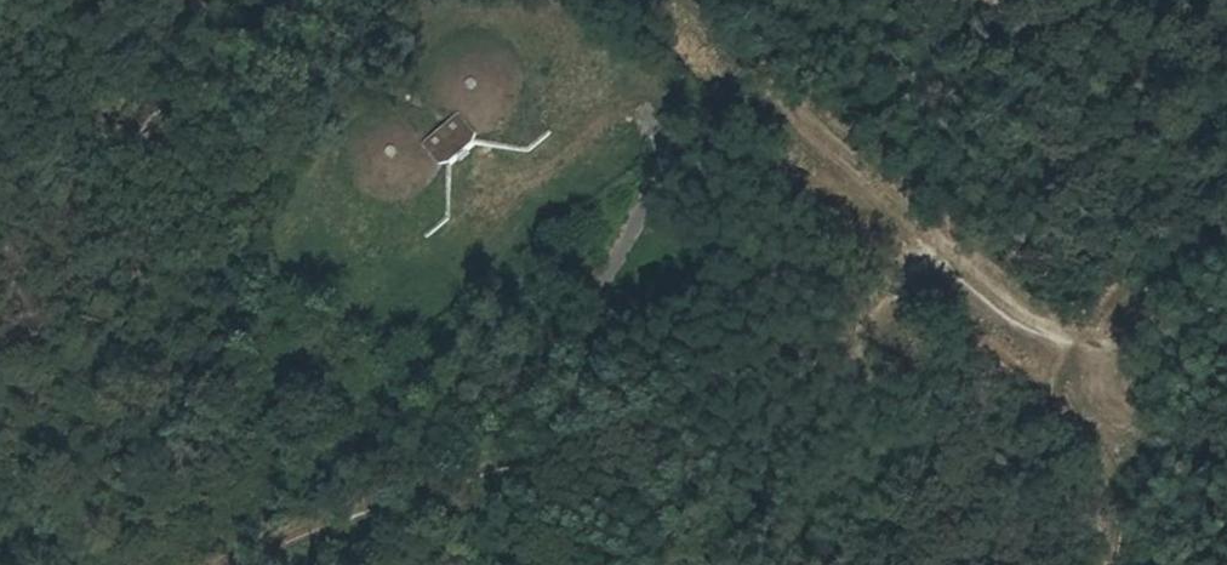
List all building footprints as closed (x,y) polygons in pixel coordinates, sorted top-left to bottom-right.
[(455,112),(416,141),(434,164),(473,135),(455,112)]
